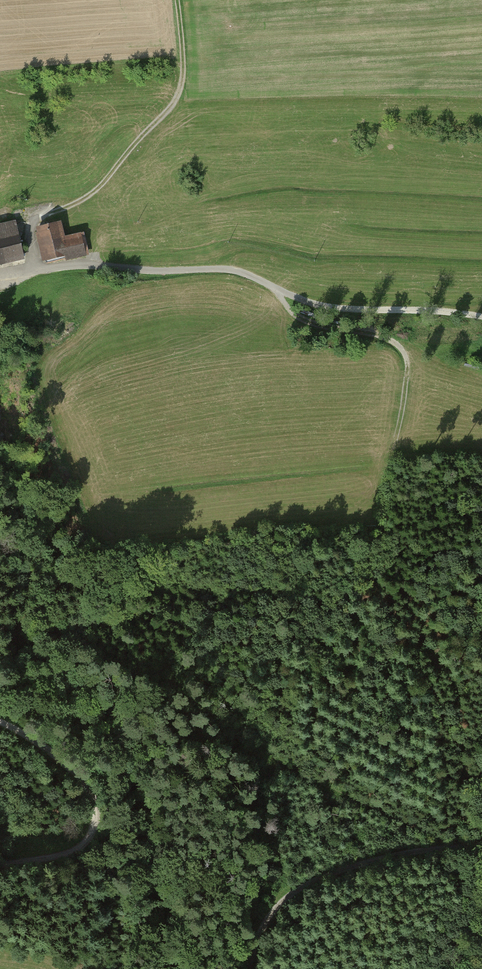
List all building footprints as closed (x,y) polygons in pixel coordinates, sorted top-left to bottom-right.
[(34,228),(42,260),(63,254),(64,259),(84,254),(79,233),(62,238),(58,222),(34,228)] [(24,256),(17,223),(0,226),(0,261),(24,256)]
